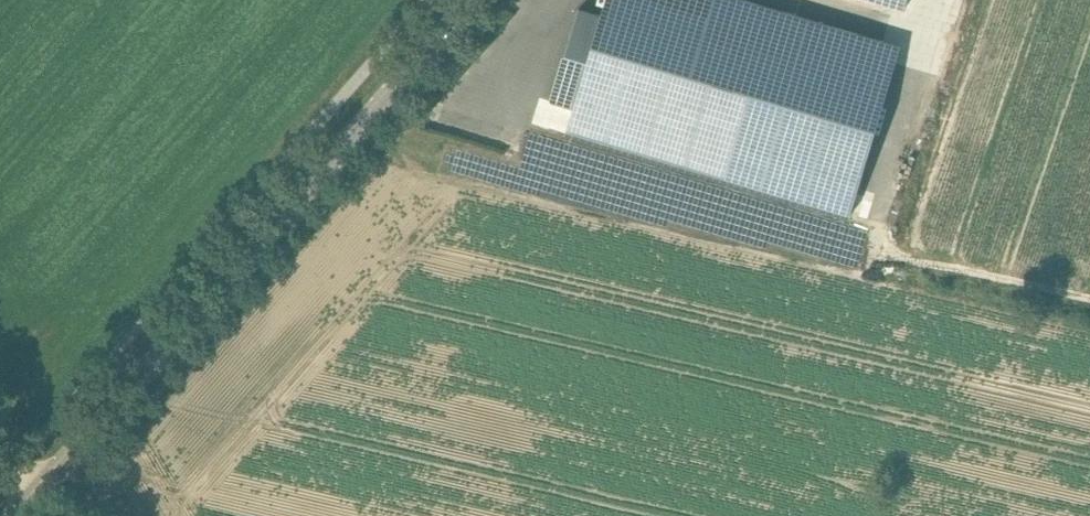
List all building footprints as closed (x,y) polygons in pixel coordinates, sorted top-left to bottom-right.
[(579,9),(552,101),(574,108),(567,131),(850,215),(901,45),(748,0),(606,0),(602,15),(579,9)] [(905,9),(908,0),(875,0),(905,9)]
